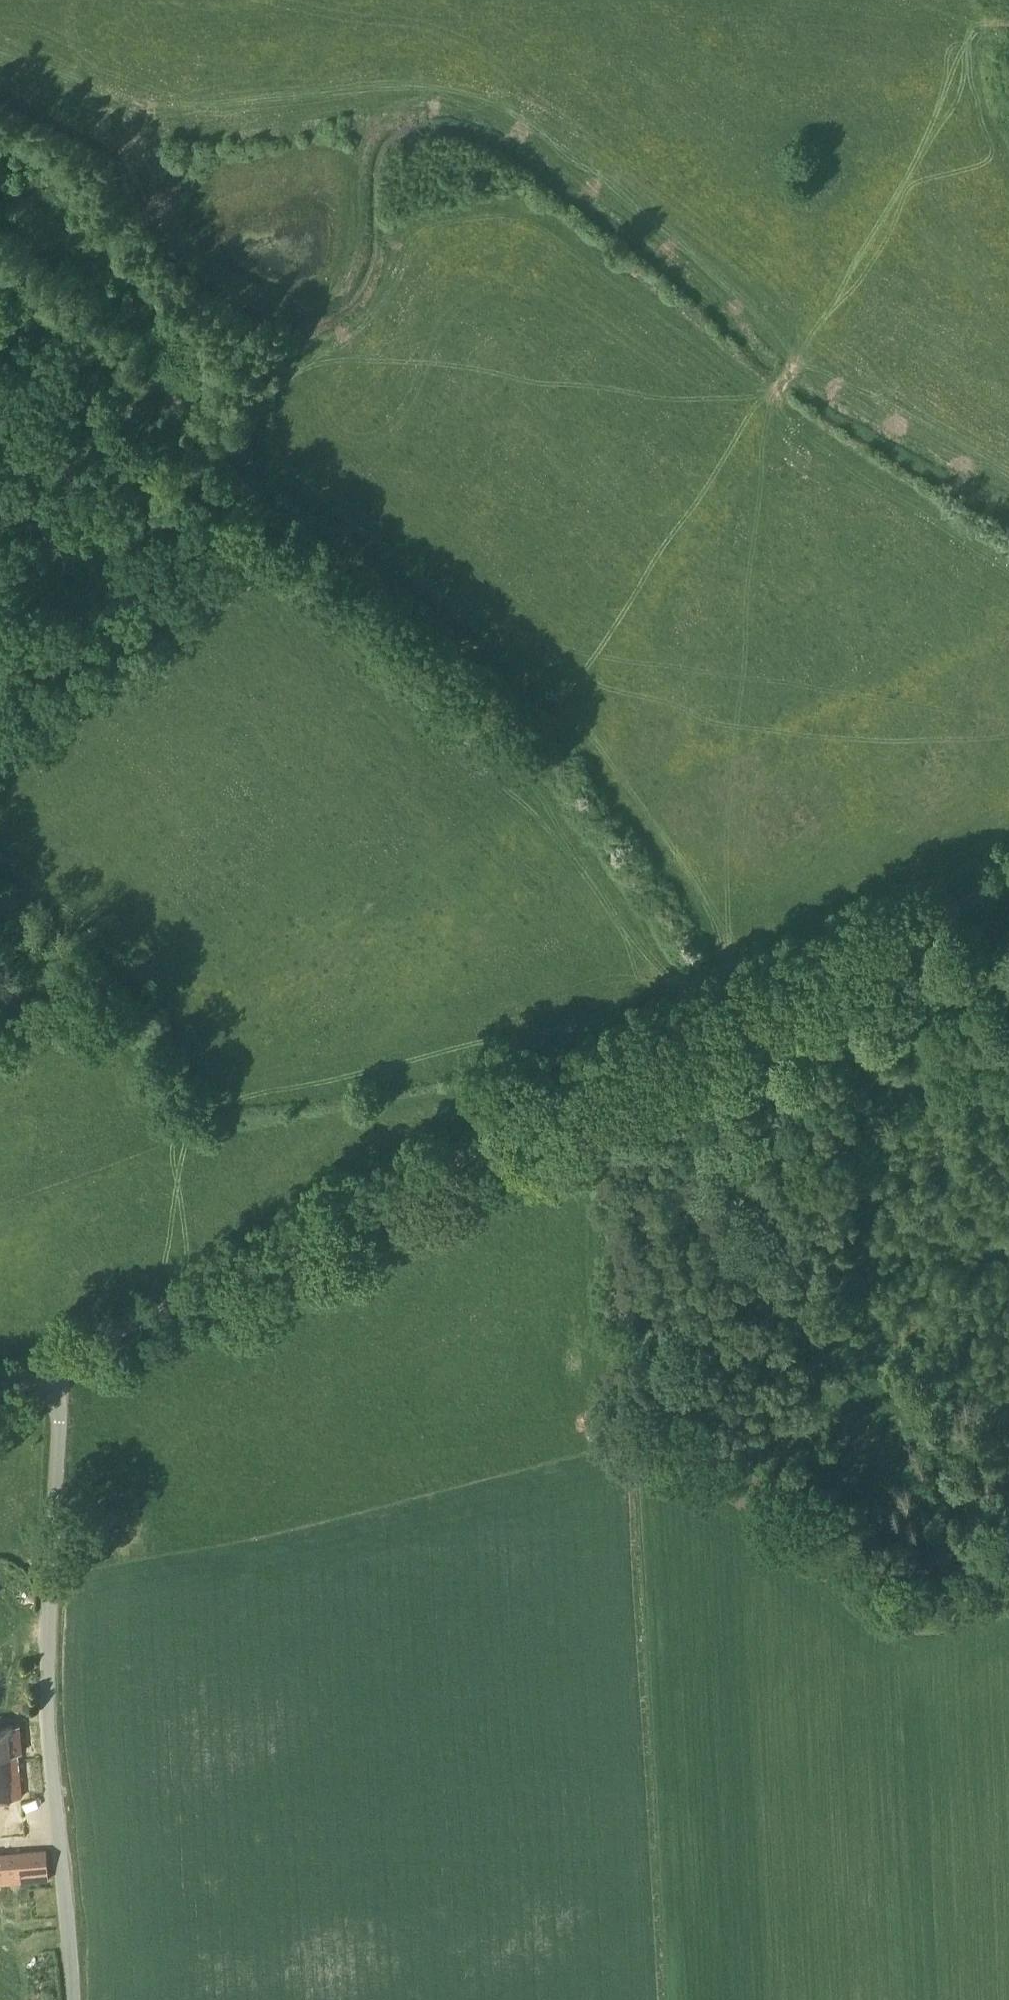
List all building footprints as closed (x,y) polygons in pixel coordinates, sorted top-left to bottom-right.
[(18,1754),(21,1754),(19,1727),(0,1728),(0,1799),(21,1798),(18,1754)] [(46,1880),(44,1852),(0,1855),(0,1884),(21,1882),(22,1895),(47,1893),(46,1880)]
